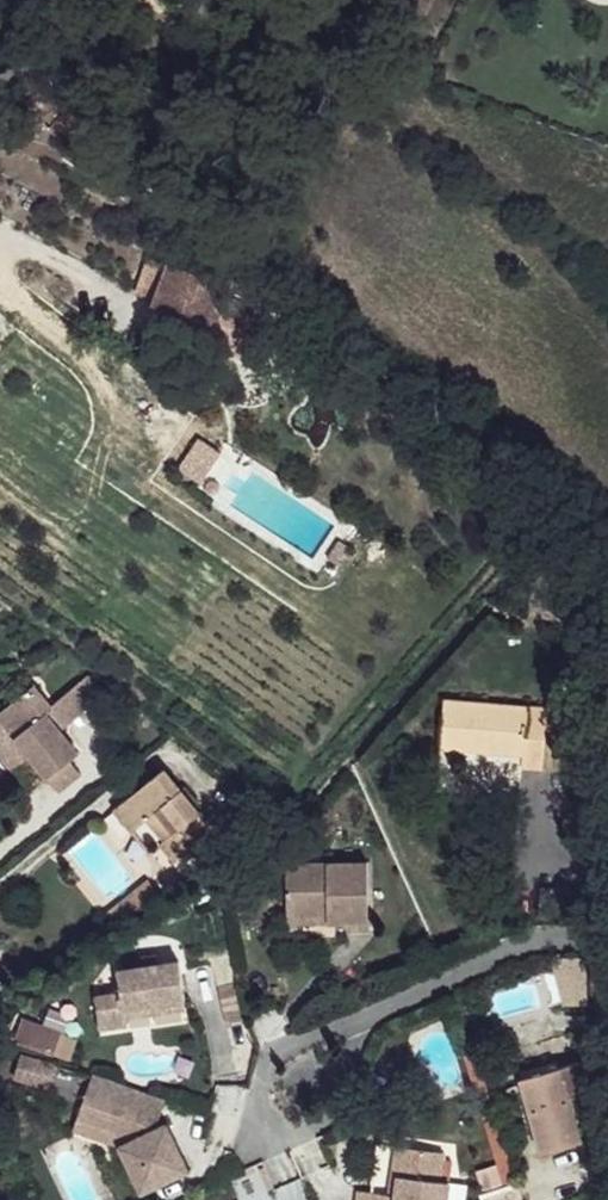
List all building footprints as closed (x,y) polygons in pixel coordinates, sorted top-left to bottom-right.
[(157,300),(172,260),(153,252),(136,292),(157,300)] [(173,259),(172,260),(157,300),(154,306),(165,310),(252,344),(265,311),(227,297),(231,281),(173,259)] [(87,676),(76,685),(91,704),(97,711),(112,699),(87,676)] [(68,760),(74,754),(56,732),(41,713),(49,707),(30,683),(0,708),(0,722),(26,755),(45,778),(68,760)] [(76,685),(49,707),(41,713),(56,732),(91,704),(76,685)] [(547,713),(445,705),(440,751),(519,759),(518,769),(541,771),(547,713)] [(26,755),(0,722),(0,742),(16,763),(26,755)] [(78,772),(68,760),(45,778),(54,791),(78,772)] [(160,840),(159,842),(176,864),(197,847),(215,866),(245,849),(215,810),(204,819),(166,767),(113,807),(130,830),(143,818),(160,840)] [(147,852),(159,842),(160,840),(143,818),(130,830),(147,852)] [(351,920),(373,919),(372,860),(290,860),(291,912),(333,911),(332,919),(351,920)] [(151,877),(108,913),(115,925),(163,897),(151,877)] [(291,919),(332,919),(333,911),(291,912),(291,919)] [(144,963),(160,962),(159,952),(144,954),(144,963)] [(122,979),(130,1002),(185,996),(180,958),(160,962),(144,963),(121,965),(122,979)] [(580,958),(565,959),(566,985),(580,985),(580,958)] [(125,1002),(130,1002),(122,979),(123,989),(125,1002)] [(129,1020),(127,1014),(125,1002),(123,989),(100,992),(104,1023),(129,1020)] [(130,1002),(135,1012),(186,1006),(185,996),(130,1002)] [(127,1014),(135,1012),(130,1002),(125,1002),(127,1014)] [(57,1079),(65,1057),(29,1043),(20,1066),(57,1079)] [(580,1064),(532,1079),(540,1107),(528,1109),(540,1154),(583,1141),(574,1108),(572,1101),(589,1095),(580,1064)] [(166,1099),(165,1094),(98,1070),(80,1116),(115,1130),(125,1146),(146,1189),(182,1171),(175,1126),(174,1122),(164,1125),(159,1118),(166,1099)] [(532,1079),(521,1082),(528,1109),(540,1107),(532,1079)] [(115,1130),(80,1116),(75,1127),(125,1146),(115,1130)] [(175,1126),(182,1171),(193,1166),(175,1126)] [(391,1194),(362,1188),(360,1199),(450,1199),(453,1185),(440,1183),(446,1154),(401,1147),(394,1178),(405,1180),(401,1196),(391,1194)] [(394,1178),(391,1194),(401,1196),(405,1180),(394,1178)] [(518,1184),(482,1194),(484,1199),(522,1199),(518,1184)]
